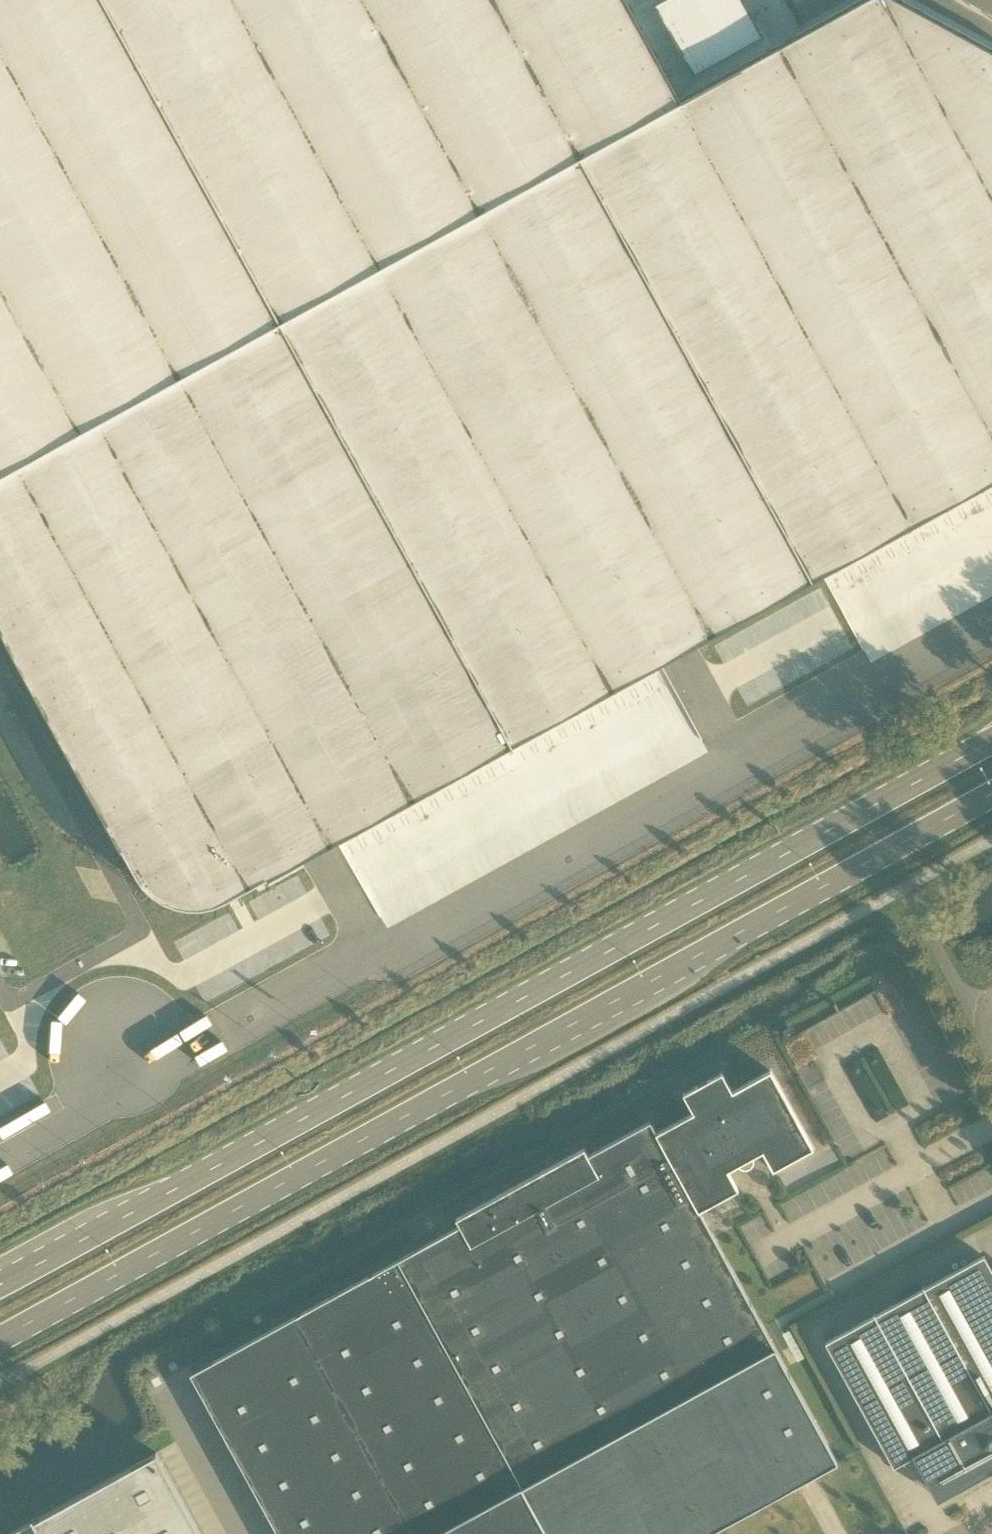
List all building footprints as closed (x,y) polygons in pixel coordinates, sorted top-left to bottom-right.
[(279,321),(100,0),(0,0),(0,477),(279,321)] [(279,321),(578,155),(681,98),(627,0),(100,0),(279,321)] [(578,155),(814,578),(822,573),(991,480),(991,49),(902,0),(860,0),(681,98),(578,155)] [(578,155),(279,321),(514,742),(659,663),(660,662),(814,578),(578,155)] [(0,477),(0,628),(121,848),(123,848),(137,872),(139,876),(142,880),(145,884),(148,887),(151,890),(155,893),(159,896),(163,898),(167,900),(172,902),(176,904),(181,905),(185,906),(190,906),(195,906),(199,906),(204,906),(208,905),(213,904),(218,902),(222,900),(226,898),(267,876),(268,878),(329,844),(364,825),(365,824),(514,742),(279,321),(0,477)] [(227,1083),(239,1082),(236,1061),(224,1063),(227,1083)] [(657,1133),(650,1121),(588,1155),(584,1148),(456,1218),(460,1225),(190,1373),(279,1533),(705,1533),(837,1462),(700,1211),(739,1190),(728,1171),(762,1152),(773,1171),(814,1149),(771,1070),(732,1091),(722,1072),(683,1094),(693,1113),(657,1133)] [(473,1198),(548,1159),(543,1150),(468,1189),(473,1198)] [(753,1241),(772,1230),(762,1213),(743,1224),(753,1241)] [(984,1255),(825,1342),(894,1467),(914,1455),(938,1499),(991,1469),(991,1270),(984,1255)] [(156,1452),(34,1519),(32,1516),(31,1517),(33,1520),(7,1533),(201,1533),(156,1452)]
